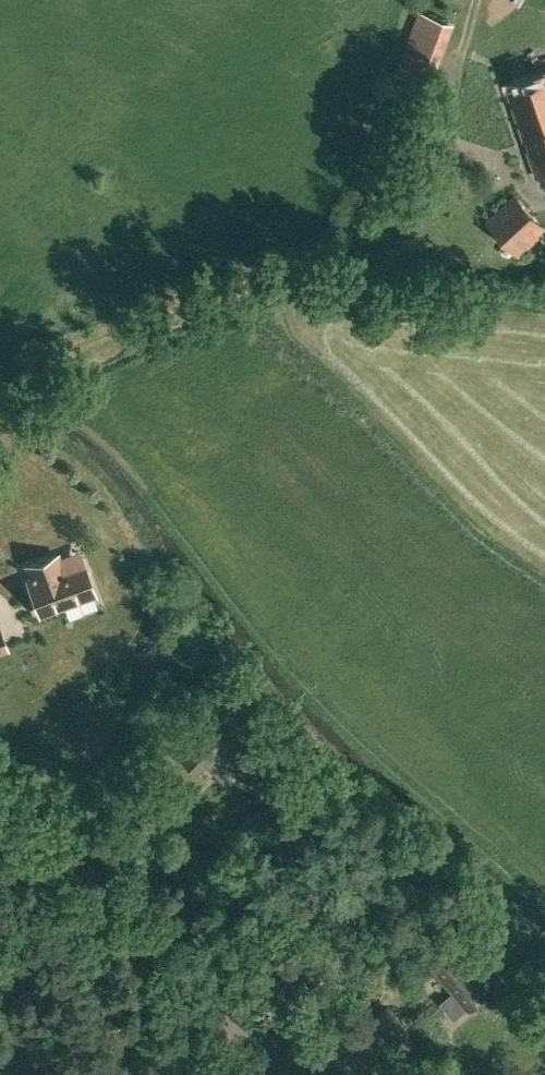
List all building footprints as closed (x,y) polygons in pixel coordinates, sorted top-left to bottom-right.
[(414,45),(434,52),(447,12),(427,5),(414,45)] [(447,13),(441,41),(452,44),(459,15),(447,13)] [(424,84),(430,68),(404,58),(398,74),(424,84)] [(537,176),(544,173),(544,78),(508,91),(537,176)] [(544,231),(544,222),(516,193),(490,219),(523,252),(544,231)] [(82,560),(62,568),(57,554),(28,565),(33,579),(29,580),(41,613),(94,593),(82,560)] [(497,987),(468,952),(461,942),(456,946),(446,935),(420,956),(433,971),(437,967),(456,991),(442,1002),(455,1018),(469,1006),(471,1008),(497,987)]
